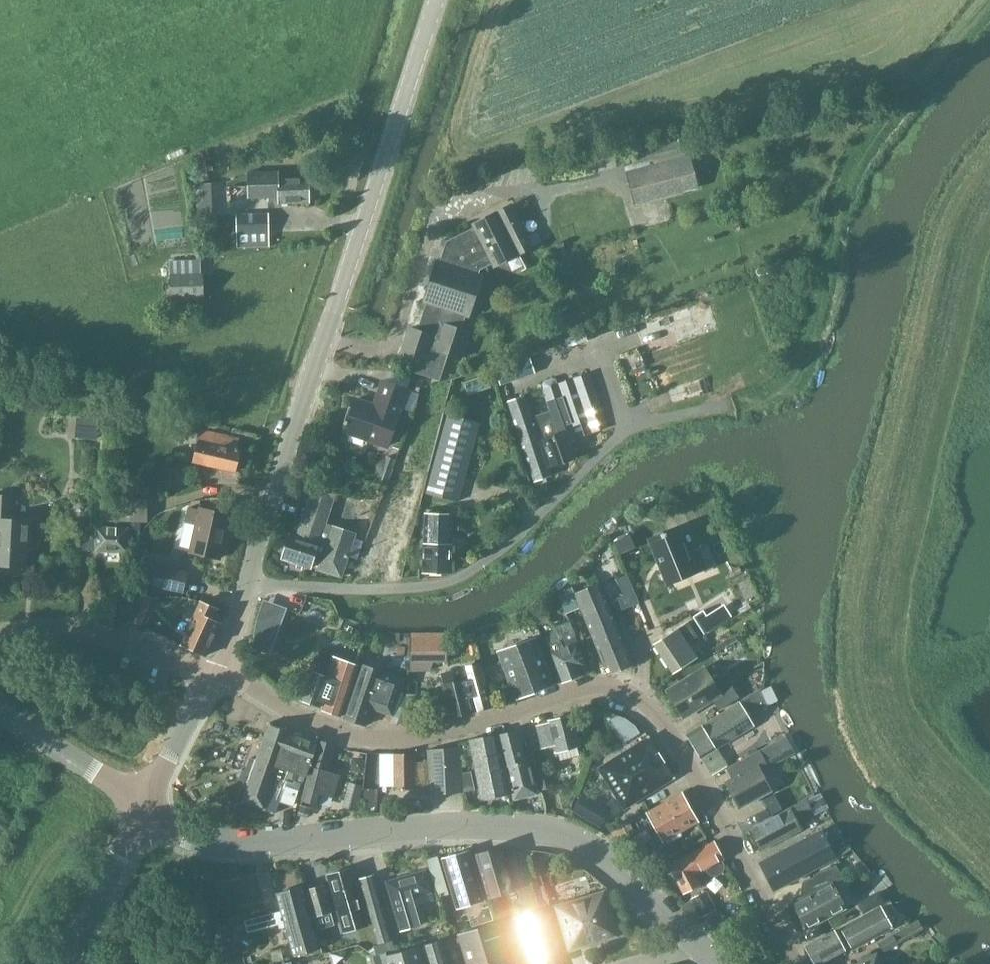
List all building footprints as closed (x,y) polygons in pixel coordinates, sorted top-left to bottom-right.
[(681,154),(677,138),(630,150),(634,167),(681,154)] [(634,200),(696,184),(689,161),(628,176),(634,200)] [(278,172),(247,172),(247,198),(267,198),(267,201),(277,201),(277,204),(309,203),(309,199),(312,197),(312,191),(309,188),(308,175),(278,176),(278,172)] [(211,207),(210,186),(199,186),(200,207),(211,207)] [(496,267),(534,250),(513,205),(475,223),(477,228),(450,241),(443,262),(437,261),(425,302),(429,303),(421,330),(411,327),(402,355),(416,359),(413,369),(440,377),(447,354),(461,359),(469,331),(461,329),(465,316),(470,317),(483,275),(479,274),(480,269),(494,262),(496,267)] [(234,245),(267,243),(266,213),(233,214),(234,245)] [(200,296),(200,272),(199,259),(168,260),(169,273),(169,297),(200,296)] [(690,329),(682,306),(636,322),(644,345),(690,329)] [(511,360),(494,366),(499,380),(516,374),(511,360)] [(542,389),(550,410),(535,415),(552,465),(573,458),(567,440),(606,427),(587,373),(556,384),(555,379),(552,378),(543,381),(542,384),(543,388),(542,389)] [(404,409),(411,390),(382,381),(374,405),(354,398),(343,431),(388,446),(401,408),(404,409)] [(534,481),(551,475),(524,396),(507,401),(534,481)] [(458,502),(479,423),(446,415),(426,493),(458,502)] [(235,471),(240,452),(235,451),(238,438),(202,430),(204,422),(179,416),(177,428),(200,433),(191,461),(235,471)] [(77,418),(76,435),(98,437),(99,420),(77,418)] [(386,456),(376,483),(385,485),(394,459),(386,456)] [(283,548),(281,553),(283,556),(282,559),(310,568),(312,562),(319,565),(317,569),(341,577),(347,557),(356,559),(362,540),(353,537),(355,533),(324,524),(333,495),(311,488),(296,536),(289,534),(285,547),(283,548)] [(0,496),(0,569),(26,571),(26,553),(31,554),(33,522),(14,521),(15,497),(0,496)] [(99,499),(98,520),(147,522),(147,500),(99,499)] [(217,558),(225,515),(198,510),(196,523),(186,520),(180,546),(191,549),(190,553),(217,558)] [(448,570),(450,514),(432,514),(426,513),(423,513),(421,569),(448,570)] [(125,552),(127,529),(92,527),(67,531),(71,550),(94,550),(125,552)] [(677,527),(648,539),(666,584),(707,568),(699,549),(688,553),(677,527)] [(618,554),(633,547),(629,537),(614,543),(618,554)] [(182,593),(187,571),(154,564),(150,585),(182,593)] [(596,575),(587,579),(590,588),(599,584),(600,584),(596,575)] [(571,587),(557,593),(565,614),(580,608),(607,673),(607,674),(632,664),(599,584),(590,588),(574,594),(571,587)] [(633,591),(616,597),(621,610),(638,603),(633,591)] [(142,625),(151,596),(138,592),(129,621),(142,625)] [(205,655),(220,624),(212,620),(217,609),(199,601),(181,644),(205,655)] [(543,609),(531,614),(535,625),(547,621),(543,609)] [(702,609),(692,616),(703,634),(714,627),(706,614),(702,609)] [(587,666),(573,631),(569,622),(555,627),(560,639),(546,644),(549,654),(550,653),(561,682),(580,674),(578,669),(587,666)] [(672,673),(696,657),(687,642),(696,636),(687,622),(654,644),(672,673)] [(253,623),(252,637),(267,643),(272,629),(253,623)] [(448,661),(447,637),(408,638),(409,671),(429,671),(433,662),(448,661)] [(515,699),(553,685),(536,638),(497,652),(515,699)] [(340,716),(357,665),(320,653),(314,673),(310,672),(300,699),(302,701),(303,703),(308,705),(311,704),(319,707),(321,701),(325,703),(322,710),(340,716)] [(492,706),(486,680),(482,662),(461,667),(464,678),(453,680),(451,671),(440,674),(443,684),(441,684),(449,717),(492,706)] [(404,678),(362,664),(343,718),(365,725),(371,709),(391,716),(404,678)] [(714,681),(713,680),(704,665),(664,689),(682,719),(712,701),(717,709),(738,696),(724,675),(714,681)] [(700,757),(751,725),(747,718),(766,706),(759,691),(686,734),(700,757)] [(404,724),(415,722),(417,694),(405,694),(404,724)] [(616,724),(626,718),(616,713),(611,717),(616,724)] [(547,722),(536,725),(542,748),(553,745),(555,752),(579,746),(578,744),(580,740),(578,734),(575,732),(571,715),(547,721),(547,722)] [(242,768),(239,778),(249,782),(242,801),(264,808),(269,792),(279,796),(278,800),(292,805),(299,785),(301,786),(305,776),(317,740),(269,723),(268,725),(263,741),(256,760),(250,757),(246,769),(242,768)] [(513,800),(537,794),(530,765),(525,763),(517,730),(497,735),(513,800)] [(481,798),(506,793),(494,737),(470,742),(481,798)] [(624,808),(656,788),(673,777),(648,737),(599,768),(624,808)] [(332,797),(338,774),(326,771),(333,745),(318,741),(302,800),(317,804),(320,793),(332,797)] [(463,790),(461,772),(459,747),(427,749),(428,759),(423,759),(423,761),(413,761),(413,755),(394,755),(393,785),(411,785),(411,790),(430,791),(430,794),(463,790)] [(732,778),(724,782),(738,807),(771,789),(760,768),(758,765),(766,761),(759,750),(726,767),(732,778)] [(539,790),(552,787),(548,770),(535,774),(539,790)] [(461,772),(463,790),(473,788),(470,771),(461,772)] [(349,782),(342,806),(356,810),(362,786),(349,782)] [(376,810),(376,809),(377,789),(363,788),(362,810),(376,810)] [(663,842),(698,822),(681,792),(646,812),(663,842)] [(598,826),(605,814),(593,807),(597,801),(583,793),(572,811),(598,826)] [(774,793),(764,799),(772,813),(782,808),(774,793)] [(760,851),(800,829),(794,818),(809,809),(805,801),(749,830),(751,834),(750,838),(752,841),(756,842),(760,851)] [(299,805),(298,812),(308,814),(308,811),(309,807),(299,805)] [(774,890),(835,858),(821,830),(759,862),(774,890)] [(722,872),(724,868),(723,864),(722,860),(723,860),(713,842),(668,866),(682,893),(700,883),(695,874),(705,869),(706,872),(710,874),(714,875),(722,872)] [(477,855),(479,863),(490,898),(514,891),(501,848),(477,855)] [(468,851),(442,859),(457,908),(483,900),(468,851)] [(653,853),(648,856),(653,865),(661,860),(658,854),(655,856),(653,853)] [(806,929),(846,908),(833,883),(842,878),(835,865),(802,882),(808,894),(792,902),(806,929)] [(343,932),(367,925),(351,868),(327,875),(343,932)] [(400,930),(420,924),(413,898),(432,892),(425,870),(386,882),(400,930)] [(377,944),(392,939),(373,874),(358,878),(377,944)] [(444,879),(433,883),(437,898),(449,895),(444,879)] [(537,882),(517,888),(524,910),(544,904),(537,882)] [(313,916),(330,912),(324,884),(306,888),(313,916)] [(293,955),(319,948),(303,886),(276,894),(281,911),(244,920),(247,932),(278,924),(279,928),(285,926),(293,955)] [(568,951),(618,936),(604,890),(554,906),(568,951)] [(707,892),(692,900),(700,916),(715,908),(707,892)] [(869,898),(859,904),(865,915),(875,909),(869,898)] [(891,902),(886,904),(893,916),(897,914),(891,902)] [(891,928),(880,907),(875,909),(865,915),(806,946),(815,963),(816,963),(844,949),(842,945),(848,942),(852,949),(891,928)] [(560,963),(544,909),(518,917),(533,963),(556,963),(560,963)] [(488,963),(516,963),(516,962),(511,959),(508,960),(497,922),(477,928),(488,963)] [(477,928),(458,934),(467,963),(488,963),(477,928)] [(892,935),(878,943),(883,952),(897,944),(892,935)] [(440,940),(423,945),(429,963),(447,963),(440,940)] [(371,956),(373,963),(385,963),(423,963),(418,947),(396,954),(384,957),(382,953),(371,956)] [(876,952),(854,963),(883,963),(876,952)]
